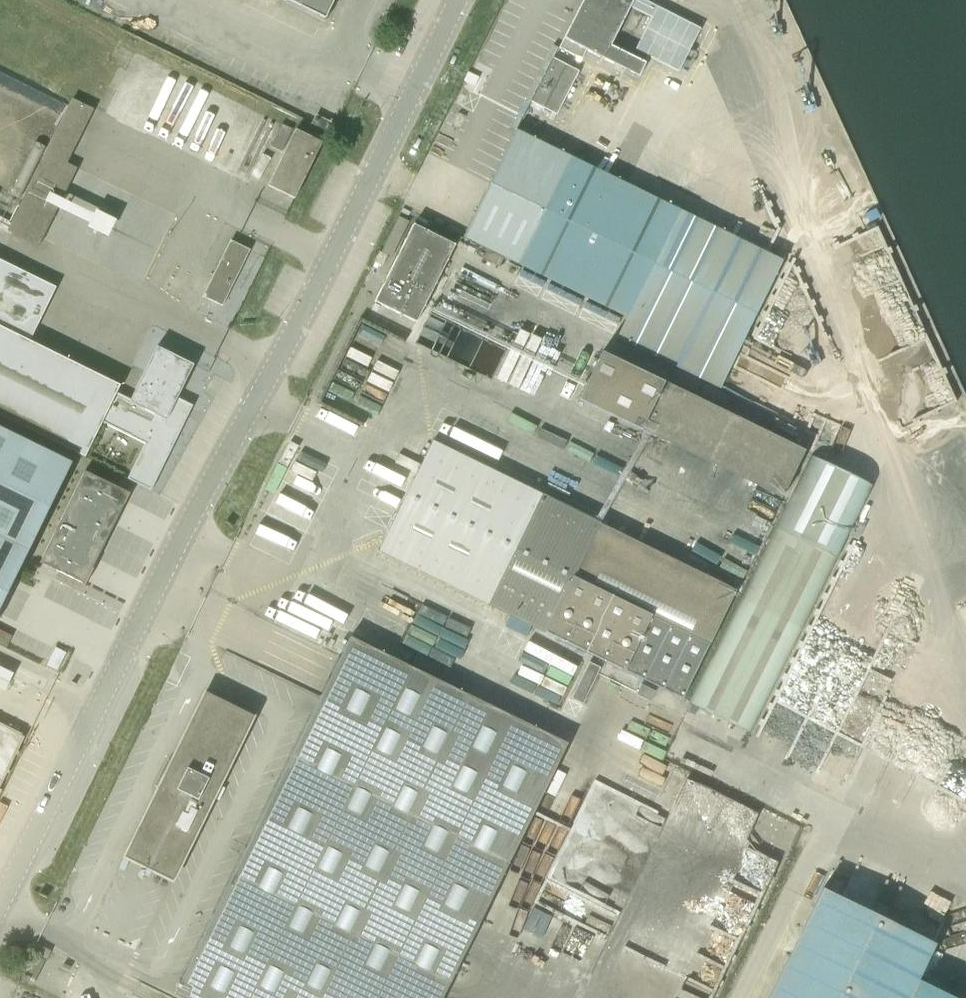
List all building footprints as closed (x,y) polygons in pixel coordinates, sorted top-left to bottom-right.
[(324,20),(334,0),(284,0),(324,20)] [(629,6),(651,17),(636,46),(678,68),(699,30),(642,0),(582,0),(562,37),(601,58),(638,77),(646,62),(609,43),(629,6)] [(553,56),(530,99),(555,112),(578,69),(553,56)] [(8,231),(29,241),(93,110),(72,100),(8,231)] [(321,138),(329,122),(316,116),(314,121),(312,123),(312,124),(308,132),(321,138)] [(807,427),(831,374),(779,263),(780,261),(515,129),(462,237),(624,317),(613,338),(717,389),(719,383),(807,427)] [(268,186),(293,198),(321,142),(295,130),(281,159),(270,181),(268,186)] [(372,300),(414,321),(454,243),(412,222),(372,300)] [(202,297),(222,306),(250,250),(230,240),(202,297)] [(102,422),(146,444),(129,478),(150,488),(167,454),(179,431),(175,429),(179,421),(177,415),(170,412),(193,365),(156,347),(130,400),(116,393),(120,386),(29,341),(55,287),(0,260),(0,416),(85,457),(102,422)] [(777,500),(801,452),(599,351),(575,399),(777,500)] [(677,698),(732,589),(428,439),(374,548),(484,603),(677,698)] [(64,477),(0,446),(0,607),(64,477)] [(747,731),(757,710),(868,486),(810,458),(775,522),(686,701),(747,731)] [(84,471),(62,517),(40,563),(84,584),(106,539),(129,493),(84,471)] [(914,555),(857,528),(765,731),(844,767),(922,596),(900,587),(914,555)] [(0,631),(0,650),(3,651),(11,636),(0,631)] [(179,985),(175,994),(184,997),(442,997),(566,744),(349,638),(258,825),(179,985)] [(8,691),(17,673),(0,665),(0,687),(8,691)] [(124,857),(172,880),(252,716),(204,692),(124,857)] [(932,940),(821,886),(765,997),(956,997),(913,975),(932,940)] [(37,956),(46,960),(50,951),(41,947),(37,956)]
